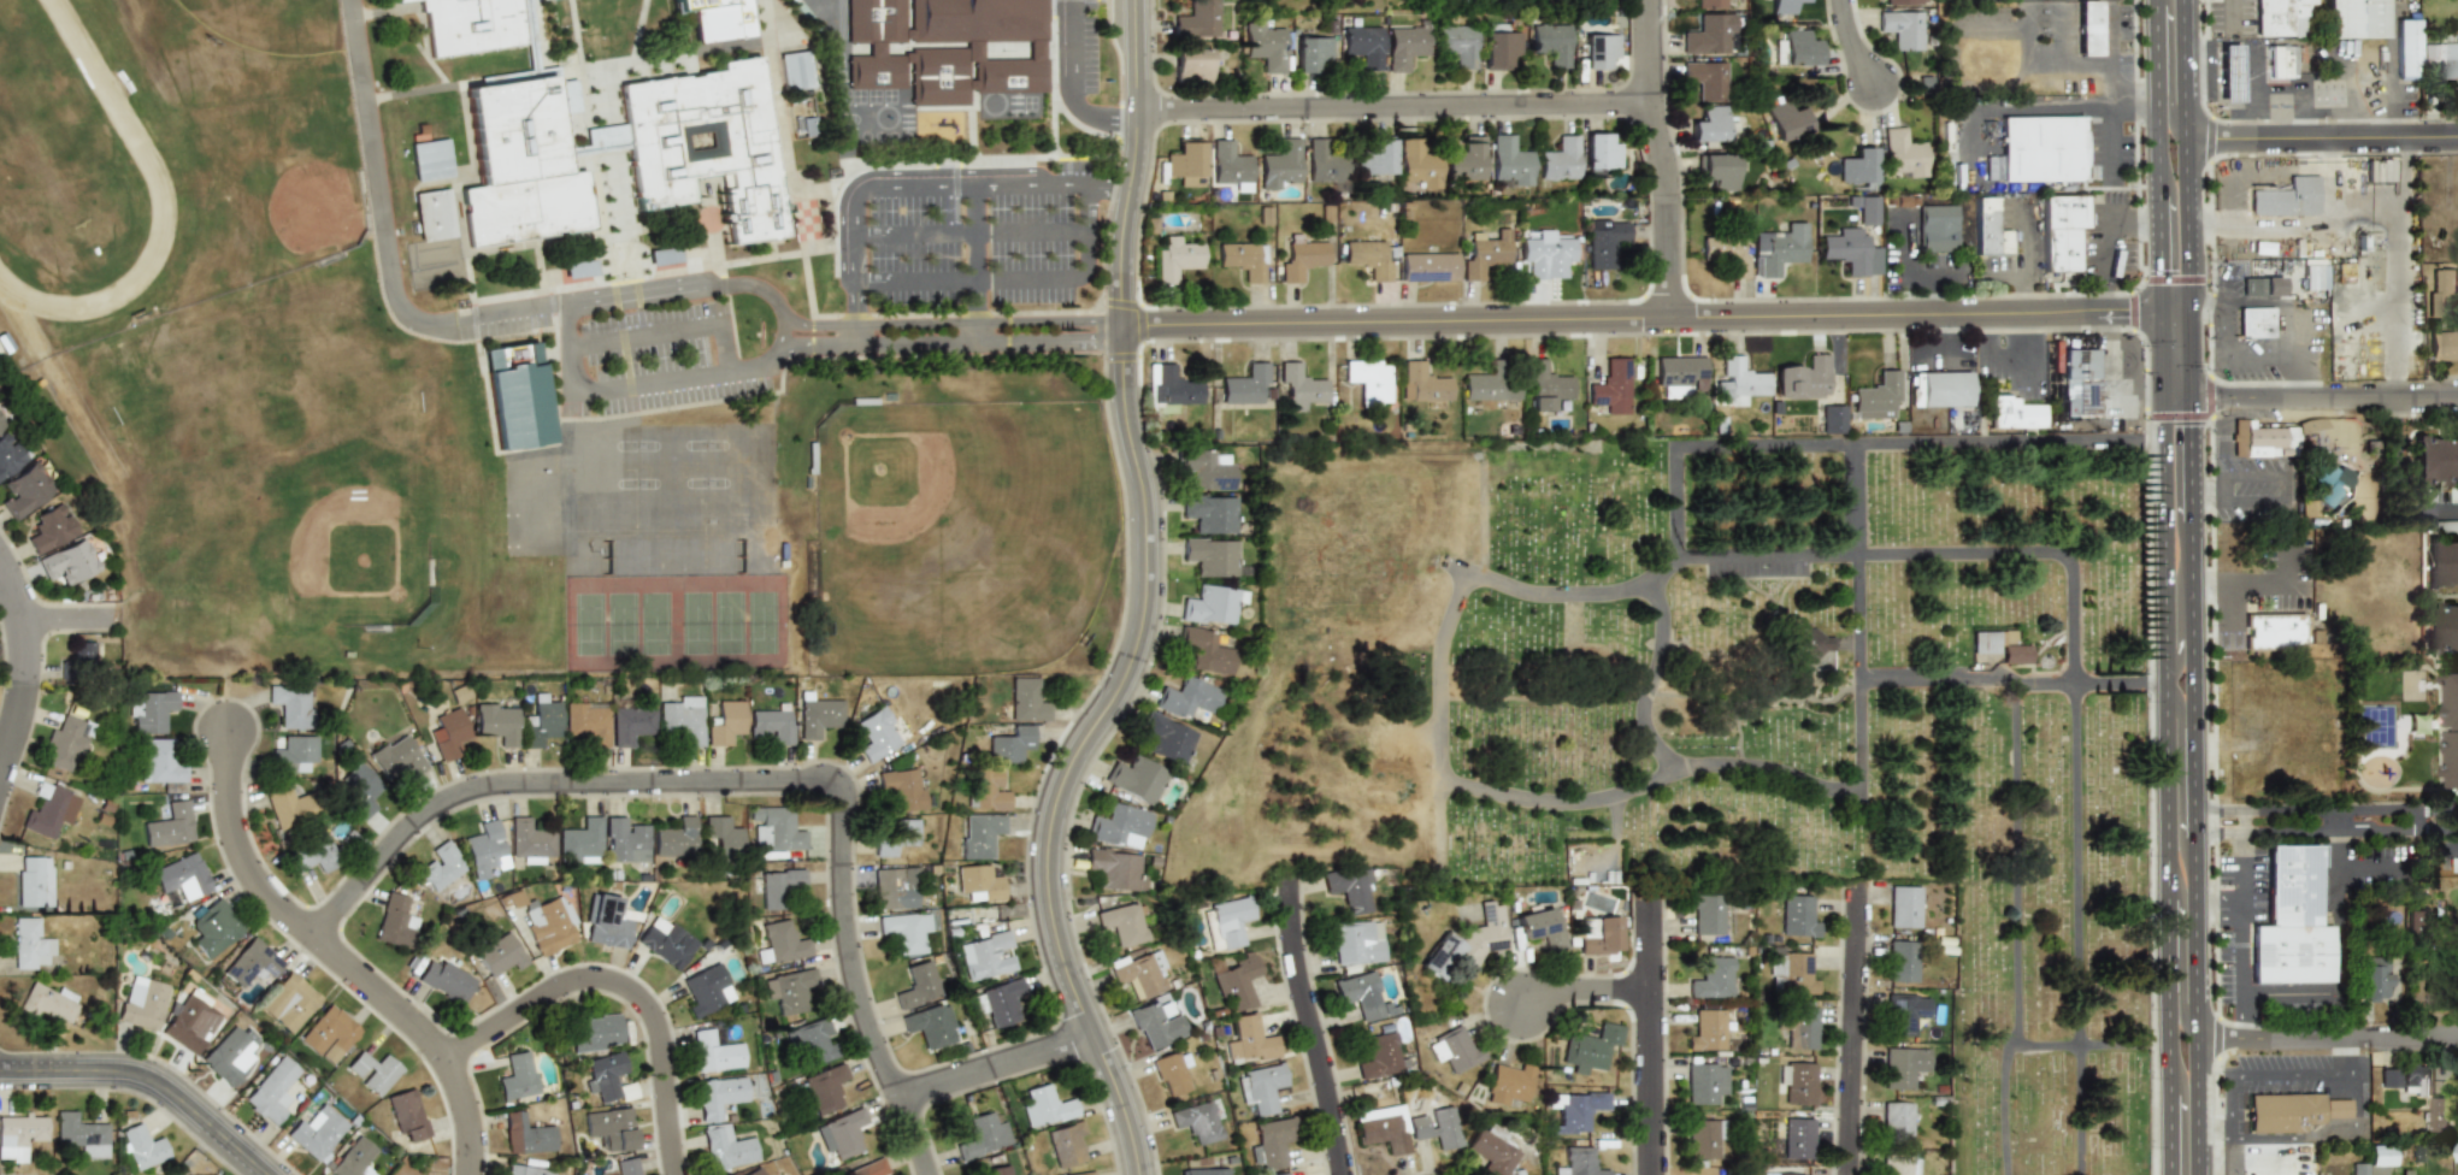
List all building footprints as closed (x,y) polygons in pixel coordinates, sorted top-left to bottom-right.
[(425,58),(521,45),(515,0),(417,0),(425,58)] [(750,35),(745,0),(676,0),(678,12),(688,11),(692,43),(750,35)] [(1046,0),(851,0),(853,93),(913,91),(914,112),(967,111),(969,98),(1047,96),(1046,0)] [(1216,0),(1184,0),(1184,10),(1171,10),(1171,35),(1216,35),(1216,0)] [(1696,8),(1724,8),(1724,0),(1696,0),(1696,8)] [(1794,13),(1794,1),(1805,1),(1805,0),(1769,0),(1769,13),(1794,13)] [(2313,0),(2254,0),(2254,36),(2313,36),(2313,0)] [(2383,36),(2383,0),(2323,0),(2323,36),(2383,36)] [(2097,1),(2077,2),(2078,57),(2098,56),(2097,1)] [(1921,11),(1878,11),(1878,36),(1890,36),(1890,49),(1921,49),(1921,11)] [(1693,28),(1681,28),(1681,53),(1732,53),(1732,13),(1693,12),(1693,28)] [(2397,79),(2417,79),(2417,19),(2397,19),(2397,79)] [(1242,60),(1255,60),(1255,73),(1285,73),(1285,22),(1242,22),(1242,60)] [(1481,70),(1505,70),(1505,57),(1516,57),(1516,34),(1505,34),(1505,23),(1481,23),(1481,70)] [(1568,67),(1568,24),(1528,23),(1528,54),(1542,54),(1542,67),(1568,67)] [(1426,58),(1426,24),(1385,24),(1385,72),(1410,71),(1410,58),(1426,58)] [(1473,69),(1473,24),(1434,24),(1434,53),(1446,53),(1446,69),(1473,69)] [(1352,70),(1379,70),(1379,25),(1339,25),(1339,57),(1352,57),(1352,70)] [(1819,65),(1819,41),(1805,41),(1805,30),(1782,30),(1782,42),(1775,42),(1775,65),(1819,65)] [(1619,34),(1582,34),(1582,70),(1607,70),(1607,58),(1619,58),(1619,34)] [(2447,42),(2447,34),(2434,34),(2434,45),(2422,45),(2422,69),(2433,69),(2433,79),(2457,79),(2457,42),(2447,42)] [(1292,72),(1316,72),(1316,60),(1330,60),(1330,36),(1292,36),(1292,72)] [(2218,45),(2218,100),(2238,100),(2238,45),(2218,45)] [(2262,84),(2294,84),(2294,46),(2262,46),(2262,84)] [(778,53),(784,89),(812,84),(807,48),(778,53)] [(1208,48),(1173,48),(1173,83),(1208,83),(1208,48)] [(758,55),(715,61),(717,70),(618,83),(636,209),(691,201),(688,175),(719,171),(730,242),(783,235),(758,55)] [(1723,100),(1723,61),(1680,61),(1680,87),(1693,87),(1693,101),(1723,100)] [(467,246),(594,228),(584,166),(566,170),(552,76),(465,89),(479,187),(459,190),(467,246)] [(1774,141),(1809,130),(1802,106),(1788,111),(1785,100),(1763,107),(1774,141)] [(1725,142),(1725,105),(1699,105),(1699,118),(1688,118),(1688,142),(1725,142)] [(2082,117),(2000,117),(2000,182),(2082,182),(2082,117)] [(1923,137),(1909,138),(1908,125),(1882,128),(1886,178),(1926,176),(1923,137)] [(1585,132),(1585,172),(1620,172),(1620,143),(1609,143),(1609,132),(1585,132)] [(1491,134),(1490,175),(1493,175),(1493,184),(1531,184),(1531,146),(1516,146),(1516,134),(1491,134)] [(1484,181),(1484,135),(1457,135),(1457,148),(1445,148),(1445,181),(1484,181)] [(1578,135),(1551,135),(1551,149),(1539,149),(1539,179),(1578,179),(1578,135)] [(413,179),(452,173),(446,136),(408,142),(413,179)] [(1298,188),(1298,137),(1272,137),(1272,150),(1259,150),(1259,188),(1298,188)] [(1438,189),(1438,150),(1423,150),(1423,137),(1398,137),(1398,178),(1409,178),(1409,189),(1438,189)] [(1250,184),(1250,150),(1225,150),(1225,138),(1210,138),(1210,184),(1250,184)] [(1328,152),(1328,138),(1305,138),(1305,183),(1343,183),(1343,152),(1328,152)] [(1391,175),(1391,138),(1366,138),(1366,150),(1355,150),(1355,175),(1391,175)] [(1201,141),(1177,141),(1177,154),(1165,154),(1165,176),(1177,176),(1177,185),(1201,185),(1201,141)] [(1872,147),(1849,147),(1849,159),(1838,159),(1837,188),(1872,188),(1872,147)] [(1713,190),(1735,190),(1735,154),(1699,154),(1699,178),(1713,178),(1713,190)] [(1985,180),(2000,179),(2000,157),(1985,157),(1985,180)] [(2389,182),(2390,162),(2366,161),(2365,181),(2389,182)] [(2248,214),(2317,214),(2317,176),(2288,176),(2288,189),(2248,189),(2248,214)] [(417,240),(452,235),(446,187),(411,193),(417,240)] [(2041,195),(2041,272),(2076,272),(2076,230),(2086,230),(2085,194),(2041,195)] [(1879,276),(1878,243),(1865,243),(1864,226),(1876,226),(1875,195),(1844,196),(1845,208),(1856,208),(1856,228),(1829,228),(1831,238),(1819,240),(1819,264),(1843,262),(1843,277),(1879,276)] [(2010,255),(2010,230),(1997,230),(1997,196),(1973,196),(1973,255),(2010,255)] [(1956,203),(1917,203),(1917,253),(1956,253),(1956,203)] [(1587,268),(1616,268),(1616,244),(1628,244),(1628,219),(1587,219),(1587,268)] [(1750,236),(1700,236),(1700,258),(1726,258),(1726,277),(1778,277),(1778,265),(1803,265),(1803,222),(1778,222),(1778,234),(1750,234),(1750,236)] [(1508,228),(1495,229),(1495,236),(1469,236),(1469,253),(1461,253),(1461,282),(1485,282),(1485,266),(1508,266),(1508,228)] [(1573,267),(1573,230),(1534,230),(1534,241),(1521,241),(1521,268),(1531,268),(1531,279),(1561,279),(1561,267),(1573,267)] [(1202,272),(1202,247),(1186,247),(1186,235),(1156,235),(1156,285),(1180,285),(1180,272),(1202,272)] [(1302,271),(1326,271),(1326,242),(1302,242),(1302,238),(1280,238),(1280,283),(1302,283),(1302,271)] [(1342,241),(1342,267),(1364,267),(1364,282),(1387,282),(1387,241),(1342,241)] [(1240,284),(1263,284),(1263,243),(1216,243),(1216,270),(1240,270),(1240,284)] [(679,262),(676,245),(647,249),(650,266),(679,262)] [(1456,253),(1398,253),(1398,282),(1456,282),(1456,253)] [(564,279),(594,275),(592,259),(563,263),(564,279)] [(2301,290),(2323,290),(2323,265),(2301,265),(2301,290)] [(2424,317),(2450,317),(2450,294),(2457,294),(2457,268),(2424,268),(2424,317)] [(2281,277),(2241,277),(2241,296),(2281,296),(2281,277)] [(2238,337),(2271,337),(2271,307),(2238,307),(2238,337)] [(2424,361),(2457,361),(2457,329),(2424,329),(2424,361)] [(497,444),(552,437),(536,337),(482,346),(497,444)] [(2063,415),(2096,415),(2096,349),(2063,349),(2063,415)] [(1828,353),(1802,353),(1802,367),(1773,367),(1773,397),(1828,397),(1828,353)] [(1767,367),(1741,367),(1741,355),(1723,355),(1723,378),(1713,378),(1713,402),(1741,402),(1741,392),(1767,392),(1767,367)] [(1628,414),(1629,358),(1602,356),(1602,383),(1588,383),(1588,401),(1602,401),(1601,414),(1628,414)] [(1705,356),(1656,356),(1656,390),(1705,390),(1705,356)] [(1526,411),(1550,411),(1550,398),(1572,398),(1572,371),(1548,370),(1548,358),(1526,358),(1526,411)] [(1357,383),(1357,406),(1390,406),(1390,360),(1344,360),(1344,383),(1357,383)] [(1402,360),(1402,401),(1449,401),(1449,373),(1425,373),(1425,360),(1402,360)] [(1303,361),(1280,361),(1280,409),(1309,409),(1309,398),(1326,398),(1326,374),(1303,374),(1303,361)] [(1503,361),(1490,361),(1490,373),(1462,373),(1462,400),(1517,400),(1517,374),(1503,374),(1503,361)] [(1220,402),(1259,402),(1259,390),(1267,390),(1267,362),(1244,362),(1244,376),(1220,376),(1220,402)] [(1149,364),(1149,408),(1201,407),(1201,376),(1175,377),(1175,364),(1149,364)] [(1852,418),(1890,418),(1890,407),(1899,407),(1898,370),(1875,370),(1875,383),(1851,383),(1852,418)] [(1910,407),(1968,407),(1968,372),(1910,372),(1910,407)] [(1991,427),(2043,427),(2043,406),(2016,406),(2016,395),(1991,395),(1991,427)] [(1843,433),(1843,405),(1821,405),(1821,433),(1843,433)] [(2294,456),(2294,427),(2252,427),(2252,420),(2238,420),(2238,456),(2294,456)] [(28,461),(10,430),(0,436),(0,478),(28,461)] [(2410,435),(2410,486),(2457,486),(2457,434),(2410,435)] [(1232,462),(1221,462),(1221,449),(1178,449),(1178,476),(1190,476),(1190,489),(1232,490),(1232,462)] [(12,520),(55,490),(35,461),(2,484),(10,495),(0,500),(0,503),(12,520)] [(1234,532),(1234,495),(1184,495),(1184,520),(1196,520),(1196,532),(1234,532)] [(77,535),(63,502),(30,518),(35,529),(24,535),(34,555),(77,535)] [(2436,534),(2453,533),(2452,523),(2436,524),(2436,534)] [(46,581),(60,575),(63,584),(100,571),(88,537),(36,557),(46,581)] [(1180,563),(1193,563),(1193,577),(1236,577),(1236,537),(1180,537),(1180,563)] [(2457,588),(2457,538),(2425,538),(2424,588),(2457,588)] [(1179,620),(1231,626),(1233,601),(1245,602),(1246,589),(1196,584),(1195,596),(1181,594),(1179,620)] [(2429,604),(2430,654),(2457,653),(2457,604),(2429,604)] [(2245,614),(2245,649),(2304,649),(2304,614),(2245,614)] [(1186,668),(1227,674),(1233,633),(1180,626),(1178,642),(1190,644),(1186,668)] [(2003,663),(2029,663),(2029,642),(2016,642),(2016,630),(2003,630),(2003,663)] [(1997,631),(1970,631),(1970,653),(1997,653),(1997,631)] [(1833,669),(1832,632),(1793,632),(1794,670),(1833,669)] [(93,642),(73,642),(73,667),(93,667),(93,642)] [(1161,685),(1154,708),(1207,727),(1221,687),(1180,673),(1174,690),(1161,685)] [(2441,673),(2441,790),(2457,789),(2457,673),(2441,673)] [(1049,720),(1049,701),(1036,701),(1036,677),(1008,677),(1008,720),(1049,720)] [(279,730),(311,730),(311,685),(267,685),(267,704),(279,704),(279,730)] [(164,733),(164,707),(176,707),(176,692),(126,692),(126,733),(164,733)] [(559,737),(559,704),(547,704),(547,692),(535,692),(535,716),(523,716),(523,748),(546,748),(546,737),(559,737)] [(659,733),(689,733),(689,746),(703,746),(703,696),(659,696),(659,733)] [(731,745),(731,733),(744,733),(744,699),(719,699),(719,721),(706,721),(706,745),(731,745)] [(750,712),(750,733),(777,733),(777,744),(791,744),(791,699),(771,699),(771,712),(750,712)] [(843,727),(843,699),(800,699),(800,739),(821,739),(821,727),(843,727)] [(517,703),(474,703),(474,736),(502,736),(502,746),(517,746),(517,703)] [(608,746),(608,703),(565,703),(565,736),(588,736),(588,746),(608,746)] [(438,762),(462,754),(458,740),(468,737),(458,705),(432,715),(437,728),(428,732),(438,762)] [(612,746),(631,746),(632,736),(654,736),(655,705),(612,705),(612,746)] [(904,742),(883,705),(855,722),(866,742),(857,748),(867,763),(904,742)] [(1181,766),(1196,731),(1145,710),(1137,733),(1147,737),(1142,750),(1181,766)] [(78,734),(83,721),(67,715),(64,726),(53,721),(37,761),(71,773),(86,737),(78,734)] [(1033,750),(1033,725),(1010,725),(1010,738),(988,738),(988,762),(1021,762),(1021,750),(1033,750)] [(365,751),(381,779),(402,767),(407,778),(425,768),(403,731),(365,751)] [(270,773),(296,773),(296,761),(314,761),(314,736),(282,736),(282,748),(270,748),(270,773)] [(140,738),(140,780),(161,780),(161,792),(184,792),(184,763),(172,763),(173,738),(140,738)] [(1168,772),(1132,754),(1127,763),(1114,757),(1102,783),(1150,808),(1168,772)] [(370,796),(381,786),(356,761),(337,779),(347,790),(340,797),(361,821),(378,805),(370,796)] [(921,809),(920,769),(877,770),(878,786),(894,785),(894,809),(921,809)] [(1008,809),(1008,783),(998,783),(998,769),(977,769),(977,783),(966,783),(966,809),(1008,809)] [(70,825),(81,795),(40,779),(33,796),(42,799),(39,809),(28,805),(19,827),(51,839),(58,821),(70,825)] [(276,831),(316,816),(307,790),(293,796),(288,783),(261,792),(276,831)] [(191,843),(188,799),(163,802),(165,817),(141,820),(143,846),(191,843)] [(1087,838),(1140,851),(1150,811),(1110,802),(1104,822),(1091,819),(1087,838)] [(804,850),(804,829),(792,829),(792,807),(749,807),(749,820),(761,820),(761,850),(804,850)] [(960,860),(991,860),(991,834),(1004,834),(1004,814),(960,814),(960,860)] [(556,828),(556,863),(600,863),(600,815),(580,815),(580,828),(556,828)] [(695,815),(680,815),(680,828),(652,828),(652,855),(695,855),(695,815)] [(553,828),(526,828),(526,816),(509,816),(509,863),(542,863),(542,854),(553,854),(553,828)] [(629,816),(605,816),(605,861),(647,861),(647,828),(629,828),(629,816)] [(705,816),(705,855),(741,855),(741,827),(727,827),(727,816),(705,816)] [(495,817),(471,823),(473,836),(462,838),(472,880),(493,875),(490,862),(505,858),(495,817)] [(919,820),(874,820),(874,856),(896,856),(896,846),(918,846),(919,820)] [(320,873),(341,863),(325,831),(283,850),(294,874),(316,864),(320,873)] [(417,874),(432,893),(466,867),(443,839),(423,855),(430,863),(417,874)] [(2267,925),(2251,925),(2251,984),(2330,984),(2330,925),(2318,925),(2318,845),(2267,845),(2267,925)] [(1096,875),(1095,887),(1138,892),(1142,854),(1085,848),(1083,874),(1096,875)] [(212,891),(195,850),(149,869),(161,896),(173,891),(179,904),(212,891)] [(17,907),(51,907),(51,856),(17,856),(17,907)] [(971,892),(971,901),(1003,901),(1002,875),(989,875),(989,864),(956,866),(957,893),(971,892)] [(1342,915),(1374,910),(1368,866),(1321,873),(1325,897),(1339,894),(1342,915)] [(873,910),(902,910),(902,896),(913,896),(913,868),(873,868),(873,910)] [(786,908),(786,888),(800,888),(800,869),(753,872),(754,896),(760,896),(761,909),(786,908)] [(1888,927),(1920,927),(1920,886),(1888,886),(1888,927)] [(409,897),(385,891),(371,939),(395,946),(399,933),(407,935),(413,915),(405,913),(409,897)] [(568,931),(576,928),(562,891),(518,907),(536,957),(573,944),(568,931)] [(582,943),(630,951),(635,926),(623,923),(624,913),(615,911),(618,897),(591,892),(582,943)] [(1688,935),(1725,935),(1725,893),(1688,893),(1688,935)] [(1779,935),(1817,937),(1817,904),(1815,904),(1815,896),(1780,894),(1779,935)] [(1201,905),(1209,951),(1246,944),(1242,921),(1252,919),(1249,896),(1201,905)] [(189,922),(198,931),(189,939),(206,957),(242,925),(216,897),(189,922)] [(1096,925),(1108,922),(1114,947),(1149,940),(1140,901),(1094,911),(1096,925)] [(1505,949),(1501,909),(1489,901),(1479,902),(1482,927),(1464,929),(1466,949),(1442,932),(1418,967),(1439,981),(1450,965),(1466,976),(1482,952),(1505,949)] [(1562,934),(1556,905),(1515,913),(1520,941),(1562,934)] [(921,953),(920,939),(931,939),(930,913),(877,915),(878,928),(891,928),(892,956),(921,953)] [(13,917),(13,970),(41,969),(41,958),(54,958),(53,941),(40,941),(40,917),(13,917)] [(1620,917),(1572,917),(1572,953),(1620,953),(1620,917)] [(761,923),(766,950),(755,952),(756,966),(811,956),(808,940),(795,944),(790,919),(761,923)] [(1380,919),(1332,922),(1334,967),(1383,963),(1380,919)] [(660,928),(649,921),(635,943),(677,972),(697,940),(666,920),(660,928)] [(957,941),(967,980),(1014,969),(1010,955),(998,958),(996,947),(1010,944),(1007,929),(957,941)] [(488,975),(508,961),(514,970),(526,962),(506,932),(473,953),(488,975)] [(284,963),(252,935),(220,973),(242,991),(258,972),(269,981),(284,963)] [(1916,939),(1887,939),(1887,978),(1916,978),(1916,939)] [(1133,1002),(1162,991),(1157,980),(1168,976),(1157,947),(1106,966),(1113,984),(1125,980),(1133,1002)] [(1219,1002),(1230,998),(1233,1011),(1257,1004),(1250,978),(1260,975),(1252,950),(1233,955),(1236,966),(1221,969),(1218,958),(1207,962),(1219,1002)] [(1811,993),(1811,952),(1770,951),(1770,980),(1782,980),(1782,993),(1811,993)] [(437,960),(437,961),(429,956),(414,981),(465,1009),(479,982),(437,960)] [(1733,956),(1699,956),(1699,982),(1687,982),(1687,997),(1733,997),(1733,956)] [(2387,956),(2357,956),(2357,1002),(2387,1002),(2387,956)] [(891,987),(897,1009),(942,997),(932,958),(906,966),(910,982),(891,987)] [(735,1000),(719,962),(676,980),(682,992),(680,993),(691,1018),(735,1000)] [(761,976),(765,1004),(772,1004),(773,1015),(808,1010),(803,982),(815,980),(813,968),(761,976)] [(322,997),(288,969),(254,1009),(288,1037),(322,997)] [(1332,980),(1338,1004),(1352,1000),(1358,1022),(1385,1016),(1373,970),(1332,980)] [(155,1033),(169,985),(130,974),(117,1021),(155,1033)] [(972,991),(979,1018),(991,1015),(994,1028),(1021,1021),(1014,993),(1024,990),(1020,978),(972,991)] [(20,1005),(66,1027),(79,1000),(33,979),(20,1005)] [(160,1034),(199,1058),(228,1012),(189,987),(160,1034)] [(1914,1029),(1914,1020),(1927,1020),(1927,996),(1887,996),(1887,1029),(1914,1029)] [(1174,1003),(1163,1008),(1160,998),(1127,1011),(1144,1052),(1187,1035),(1174,1003)] [(326,1050),(337,1059),(362,1028),(328,1000),(296,1040),(319,1058),(326,1050)] [(924,1051),(957,1040),(945,1000),(898,1016),(903,1029),(915,1026),(924,1051)] [(1815,1050),(1815,1002),(1786,1002),(1786,1050),(1815,1050)] [(1725,1050),(1725,1009),(1698,1009),(1698,1035),(1686,1035),(1686,1050),(1725,1050)] [(1279,1058),(1275,1034),(1261,1037),(1259,1012),(1232,1016),(1236,1041),(1222,1043),(1225,1065),(1279,1058)] [(621,1049),(619,1014),(568,1017),(571,1051),(621,1049)] [(829,1018),(782,1027),(785,1045),(798,1043),(802,1064),(836,1057),(829,1018)] [(247,1049),(257,1039),(237,1021),(199,1062),(228,1088),(257,1058),(247,1049)] [(1622,1026),(1598,1021),(1597,1034),(1567,1029),(1561,1062),(1603,1069),(1607,1046),(1619,1047),(1622,1026)] [(1445,1062),(1451,1073),(1480,1057),(1462,1023),(1425,1044),(1437,1067),(1445,1062)] [(694,1071),(743,1068),(741,1039),(725,1040),(724,1027),(690,1029),(694,1071)] [(1358,1080),(1401,1073),(1395,1031),(1362,1037),(1367,1063),(1355,1065),(1358,1080)] [(1163,1098),(1187,1090),(1181,1074),(1192,1070),(1184,1047),(1149,1059),(1163,1098)] [(1928,1047),(1884,1047),(1884,1088),(1916,1088),(1916,1075),(1928,1075),(1928,1047)] [(402,1070),(384,1052),(376,1062),(361,1049),(344,1067),(376,1098),(402,1070)] [(505,1053),(507,1074),(496,1075),(500,1099),(537,1094),(530,1050),(505,1053)] [(601,1105),(637,1098),(635,1085),(620,1087),(618,1075),(629,1073),(624,1052),(580,1061),(588,1094),(599,1092),(601,1105)] [(241,1105),(272,1128),(293,1100),(282,1093),(300,1068),(278,1053),(241,1105)] [(1484,1100),(1522,1111),(1534,1068),(1495,1058),(1484,1100)] [(1686,1062),(1686,1110),(1713,1110),(1713,1097),(1726,1097),(1726,1062),(1686,1062)] [(1781,1104),(1815,1104),(1815,1062),(1781,1062),(1781,1104)] [(843,1105),(835,1079),(845,1076),(841,1063),(795,1077),(808,1117),(843,1105)] [(1256,1115),(1279,1111),(1274,1088),(1286,1086),(1283,1063),(1234,1073),(1242,1106),(1254,1104),(1256,1115)] [(2429,1063),(2401,1063),(2401,1094),(2429,1094),(2429,1063)] [(2380,1086),(2399,1086),(2399,1068),(2380,1068),(2380,1086)] [(723,1104),(747,1103),(744,1076),(695,1080),(697,1122),(724,1121),(723,1104)] [(1025,1127),(1077,1117),(1074,1102),(1060,1105),(1057,1092),(1045,1094),(1043,1085),(1026,1088),(1028,1100),(1020,1103),(1025,1127)] [(430,1135),(412,1087),(384,1097),(402,1145),(430,1135)] [(1590,1093),(1548,1093),(1548,1106),(1560,1106),(1560,1123),(1550,1123),(1550,1132),(1590,1132),(1590,1093)] [(2247,1093),(2247,1132),(2321,1132),(2321,1117),(2348,1117),(2348,1099),(2322,1099),(2322,1093),(2247,1093)] [(2446,1098),(2429,1098),(2429,1132),(2446,1132),(2446,1098)] [(1221,1138),(1212,1099),(1167,1111),(1171,1123),(1184,1120),(1190,1146),(1221,1138)] [(1911,1102),(1881,1102),(1881,1140),(1911,1140),(1911,1102)] [(1402,1104),(1354,1111),(1358,1145),(1384,1141),(1386,1156),(1409,1152),(1402,1104)] [(317,1163),(348,1124),(324,1105),(311,1122),(301,1114),(283,1136),(317,1163)] [(809,1124),(820,1153),(829,1150),(833,1161),(863,1150),(854,1123),(865,1120),(860,1106),(809,1124)] [(1450,1106),(1428,1109),(1428,1112),(1407,1116),(1411,1140),(1434,1138),(1436,1150),(1456,1146),(1450,1106)] [(599,1152),(635,1149),(631,1108),(582,1112),(585,1141),(597,1139),(599,1152)] [(554,1151),(553,1121),(527,1123),(526,1110),(503,1111),(506,1153),(554,1151)] [(83,1158),(108,1158),(108,1123),(81,1123),(81,1111),(57,1111),(57,1145),(83,1145),(83,1158)] [(990,1123),(988,1111),(962,1118),(968,1144),(957,1147),(961,1159),(1010,1146),(1004,1120),(990,1123)] [(19,1158),(19,1145),(40,1145),(40,1112),(0,1112),(0,1158),(19,1158)] [(1248,1138),(1252,1171),(1289,1165),(1285,1141),(1296,1139),(1292,1116),(1256,1122),(1259,1136),(1248,1138)] [(1782,1117),(1782,1158),(1814,1158),(1814,1117),(1782,1117)] [(1713,1159),(1713,1146),(1723,1146),(1723,1118),(1686,1118),(1686,1159),(1713,1159)] [(160,1135),(148,1140),(140,1120),(117,1130),(135,1173),(170,1158),(160,1135)] [(1045,1130),(1056,1169),(1089,1159),(1078,1121),(1045,1130)] [(758,1167),(750,1132),(727,1136),(724,1123),(701,1128),(709,1174),(758,1167)] [(1479,1171),(1485,1174),(1503,1174),(1519,1151),(1478,1126),(1464,1149),(1485,1161),(1479,1171)] [(330,1174),(373,1174),(366,1170),(381,1152),(358,1133),(325,1171),(330,1174)] [(2369,1165),(2393,1165),(2393,1144),(2369,1144),(2369,1165)] [(1609,1173),(1596,1171),(1596,1146),(1564,1146),(1564,1170),(1554,1170),(1554,1174),(1609,1174),(1609,1173)] [(886,1173),(879,1156),(844,1171),(846,1174),(882,1174),(886,1173)] [(1911,1156),(1884,1156),(1883,1174),(1911,1174),(1911,1156)] [(635,1157),(612,1161),(614,1174),(638,1174),(635,1157)] [(2366,1164),(2352,1163),(2352,1174),(2366,1174),(2366,1164)] [(554,1170),(505,1164),(503,1174),(553,1174),(554,1170)] [(1008,1164),(985,1169),(986,1174),(1010,1174),(1008,1164)] [(759,1167),(743,1174),(763,1174),(759,1167)]
